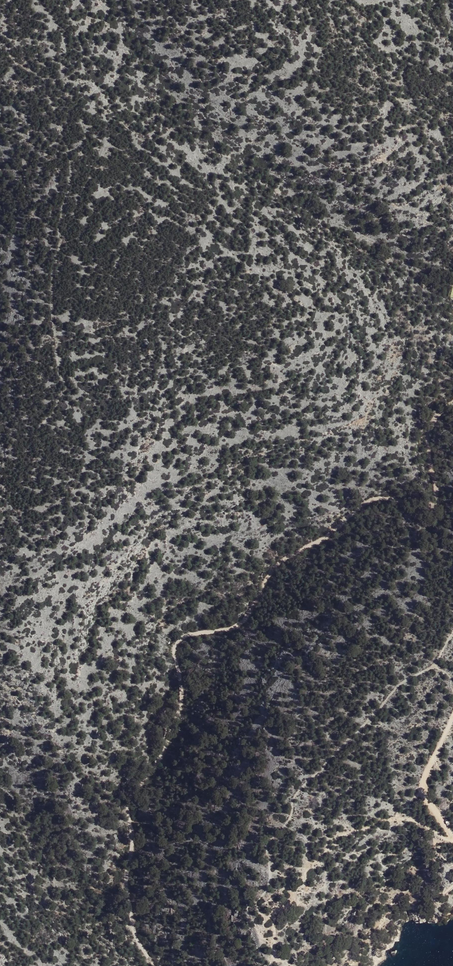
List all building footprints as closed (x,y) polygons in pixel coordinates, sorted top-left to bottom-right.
[(425,879),(419,874),(416,877),(418,879),(415,883),(422,889),(425,885),(422,883),(425,879)] [(277,896),(259,905),(262,912),(281,903),(277,896)]
